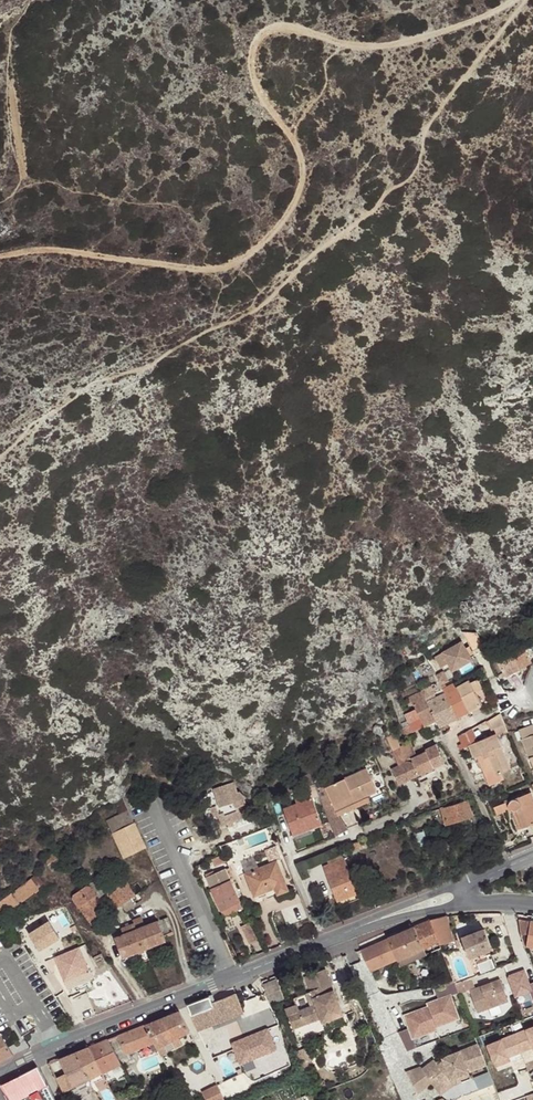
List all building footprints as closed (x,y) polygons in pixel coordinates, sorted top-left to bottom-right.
[(471,647),(473,652),(484,646),(476,633),(468,632),(462,632),(471,647)] [(471,659),(466,649),(463,643),(443,654),(435,658),(441,668),(449,664),(453,672),(473,661),(471,659)] [(495,656),(505,677),(531,662),(525,650),(522,645),(511,651),(510,649),(495,656)] [(466,649),(471,659),(476,656),(473,652),(471,647),(466,649)] [(456,689),(469,713),(489,702),(477,681),(471,684),(469,681),(456,689)] [(469,713),(456,689),(453,683),(442,689),(445,693),(458,718),(469,713)] [(424,727),(436,721),(427,703),(422,692),(409,698),(413,706),(414,705),(416,710),(404,716),(407,721),(409,725),(421,719),(424,727)] [(440,727),(458,718),(445,693),(427,703),(436,721),(440,727)] [(492,731),(505,725),(500,713),(486,722),(492,731)] [(412,732),(409,725),(403,728),(402,729),(404,736),(412,732)] [(532,725),(519,730),(532,767),(532,726),(532,725)] [(495,734),(469,745),(474,758),(482,754),(486,752),(488,756),(492,765),(496,776),(497,775),(502,773),(510,770),(495,734)] [(387,738),(392,751),(400,747),(394,735),(387,738)] [(398,765),(415,756),(409,743),(400,747),(392,751),(398,765)] [(426,751),(415,756),(398,765),(392,768),(399,783),(418,774),(434,767),(434,768),(445,763),(436,745),(425,751),(426,751)] [(487,780),(496,776),(492,765),(482,769),(487,780)] [(418,774),(399,783),(401,787),(436,771),(434,768),(434,767),(418,774)] [(325,788),(335,811),(367,796),(377,792),(366,769),(325,788)] [(237,792),(233,781),(214,787),(219,803),(210,806),(210,808),(207,809),(210,816),(216,814),(220,826),(226,824),(231,822),(249,816),(245,804),(245,803),(244,798),(239,791),(237,792)] [(324,784),(317,787),(336,837),(349,832),(338,815),(335,811),(325,788),(324,784)] [(297,806),(284,811),(292,833),(308,827),(309,830),(321,825),(308,791),(294,797),(297,806)] [(531,792),(513,800),(512,800),(511,801),(510,802),(509,803),(509,805),(509,807),(509,808),(509,809),(517,830),(532,824),(532,798),(531,792)] [(367,796),(335,811),(338,815),(370,801),(367,796)] [(511,801),(512,800),(494,808),(497,815),(505,812),(504,810),(509,808),(509,807),(509,805),(509,803),(510,802),(511,801)] [(467,801),(441,809),(447,826),(472,817),(467,801)] [(112,834),(135,823),(129,811),(106,822),(112,834)] [(433,823),(430,812),(411,819),(415,829),(433,823)] [(123,858),(146,848),(135,823),(112,834),(123,858)] [(308,827),(292,833),(293,836),(309,830),(308,827)] [(369,843),(367,839),(352,846),(354,850),(369,843)] [(42,856),(47,866),(60,857),(55,848),(42,856)] [(324,866),(338,902),(357,894),(339,850),(325,855),(329,864),(324,866)] [(473,853),(478,864),(485,861),(480,850),(473,853)] [(225,855),(212,860),(215,867),(228,861),(225,855)] [(60,857),(47,866),(52,872),(65,863),(60,857)] [(276,861),(246,874),(255,896),(265,892),(286,884),(276,861)] [(215,875),(206,878),(223,916),(242,908),(230,881),(236,879),(230,868),(215,875)] [(37,875),(31,880),(38,889),(45,885),(37,875)] [(98,878),(90,884),(97,895),(99,898),(106,892),(108,891),(98,878)] [(116,908),(121,905),(130,899),(136,895),(125,879),(108,891),(106,892),(116,908)] [(0,902),(0,917),(0,918),(38,889),(31,880),(0,902)] [(71,897),(92,925),(109,913),(99,898),(97,895),(90,884),(71,897)] [(286,884),(265,892),(268,899),(289,890),(286,884)] [(130,899),(121,905),(126,911),(134,905),(130,899)] [(67,925),(61,908),(35,916),(39,926),(54,921),(57,928),(67,925)] [(447,916),(430,920),(440,945),(453,942),(447,916)] [(158,921),(164,935),(173,932),(168,917),(158,921)] [(133,921),(134,923),(136,930),(145,926),(142,918),(133,921)] [(444,986),(454,982),(448,968),(443,953),(440,945),(430,920),(388,938),(397,959),(399,966),(432,952),(438,968),(437,968),(444,985),(444,986)] [(519,920),(521,936),(524,946),(532,947),(532,923),(519,920)] [(136,930),(145,949),(166,941),(164,935),(158,921),(145,926),(136,930)] [(241,927),(249,944),(259,940),(252,922),(241,927)] [(122,958),(145,949),(136,930),(134,923),(121,928),(124,935),(115,938),(122,958)] [(484,930),(462,938),(469,957),(492,949),(484,930)] [(388,938),(361,950),(370,971),(397,959),(388,938)] [(53,952),(68,989),(78,985),(79,988),(84,985),(83,983),(93,979),(78,942),(53,952)] [(94,958),(98,966),(105,962),(101,954),(94,958)] [(528,982),(525,968),(507,973),(513,996),(529,992),(532,1001),(532,981),(528,982)] [(326,969),(305,977),(310,990),(315,1003),(310,1006),(298,1010),(296,1004),(285,1007),(293,1027),(321,1017),(323,1023),(343,1015),(326,969)] [(471,979),(455,985),(459,995),(470,991),(478,1012),(507,1002),(499,980),(475,988),(471,979)] [(270,1004),(283,998),(277,980),(263,985),(270,1004)] [(310,1006),(315,1003),(310,990),(305,992),(310,1006)] [(210,997),(188,1005),(197,1031),(243,1013),(235,993),(212,1002),(210,997)] [(250,998),(252,1011),(268,1008),(267,995),(250,998)] [(162,1018),(178,1047),(182,1045),(179,1038),(190,1032),(179,1011),(162,1018)] [(145,1025),(154,1042),(160,1056),(168,1052),(165,1046),(172,1042),(175,1048),(178,1047),(162,1018),(145,1025)] [(492,1065),(532,1050),(532,1024),(483,1043),(492,1065)] [(145,1025),(118,1036),(125,1054),(154,1042),(145,1025)] [(13,1054),(1,1035),(0,1033),(0,1060),(13,1054)] [(234,1050),(240,1064),(260,1056),(252,1036),(222,1048),(225,1054),(234,1050)] [(108,1040),(89,1047),(102,1073),(120,1064),(108,1040)] [(468,1072),(486,1065),(478,1044),(443,1058),(444,1060),(438,1065),(436,1063),(435,1060),(422,1069),(428,1078),(433,1075),(443,1089),(453,1082),(451,1078),(468,1072)] [(310,1046),(301,1050),(306,1062),(315,1058),(310,1046)] [(89,1047),(76,1053),(89,1079),(102,1073),(89,1047)] [(89,1079),(76,1053),(59,1059),(65,1072),(56,1077),(64,1092),(89,1079)] [(421,1091),(432,1083),(428,1078),(422,1069),(420,1067),(410,1071),(412,1076),(421,1091)] [(39,1068),(0,1085),(8,1099),(56,1099),(39,1068)] [(223,1082),(227,1092),(248,1082),(244,1072),(223,1082)] [(453,1082),(443,1089),(433,1075),(428,1078),(432,1083),(441,1095),(455,1085),(461,1082),(461,1081),(470,1078),(468,1072),(451,1078),(453,1082)] [(323,1080),(316,1083),(321,1092),(327,1089),(323,1080)] [(206,1099),(225,1099),(217,1084),(202,1092),(206,1099)]
